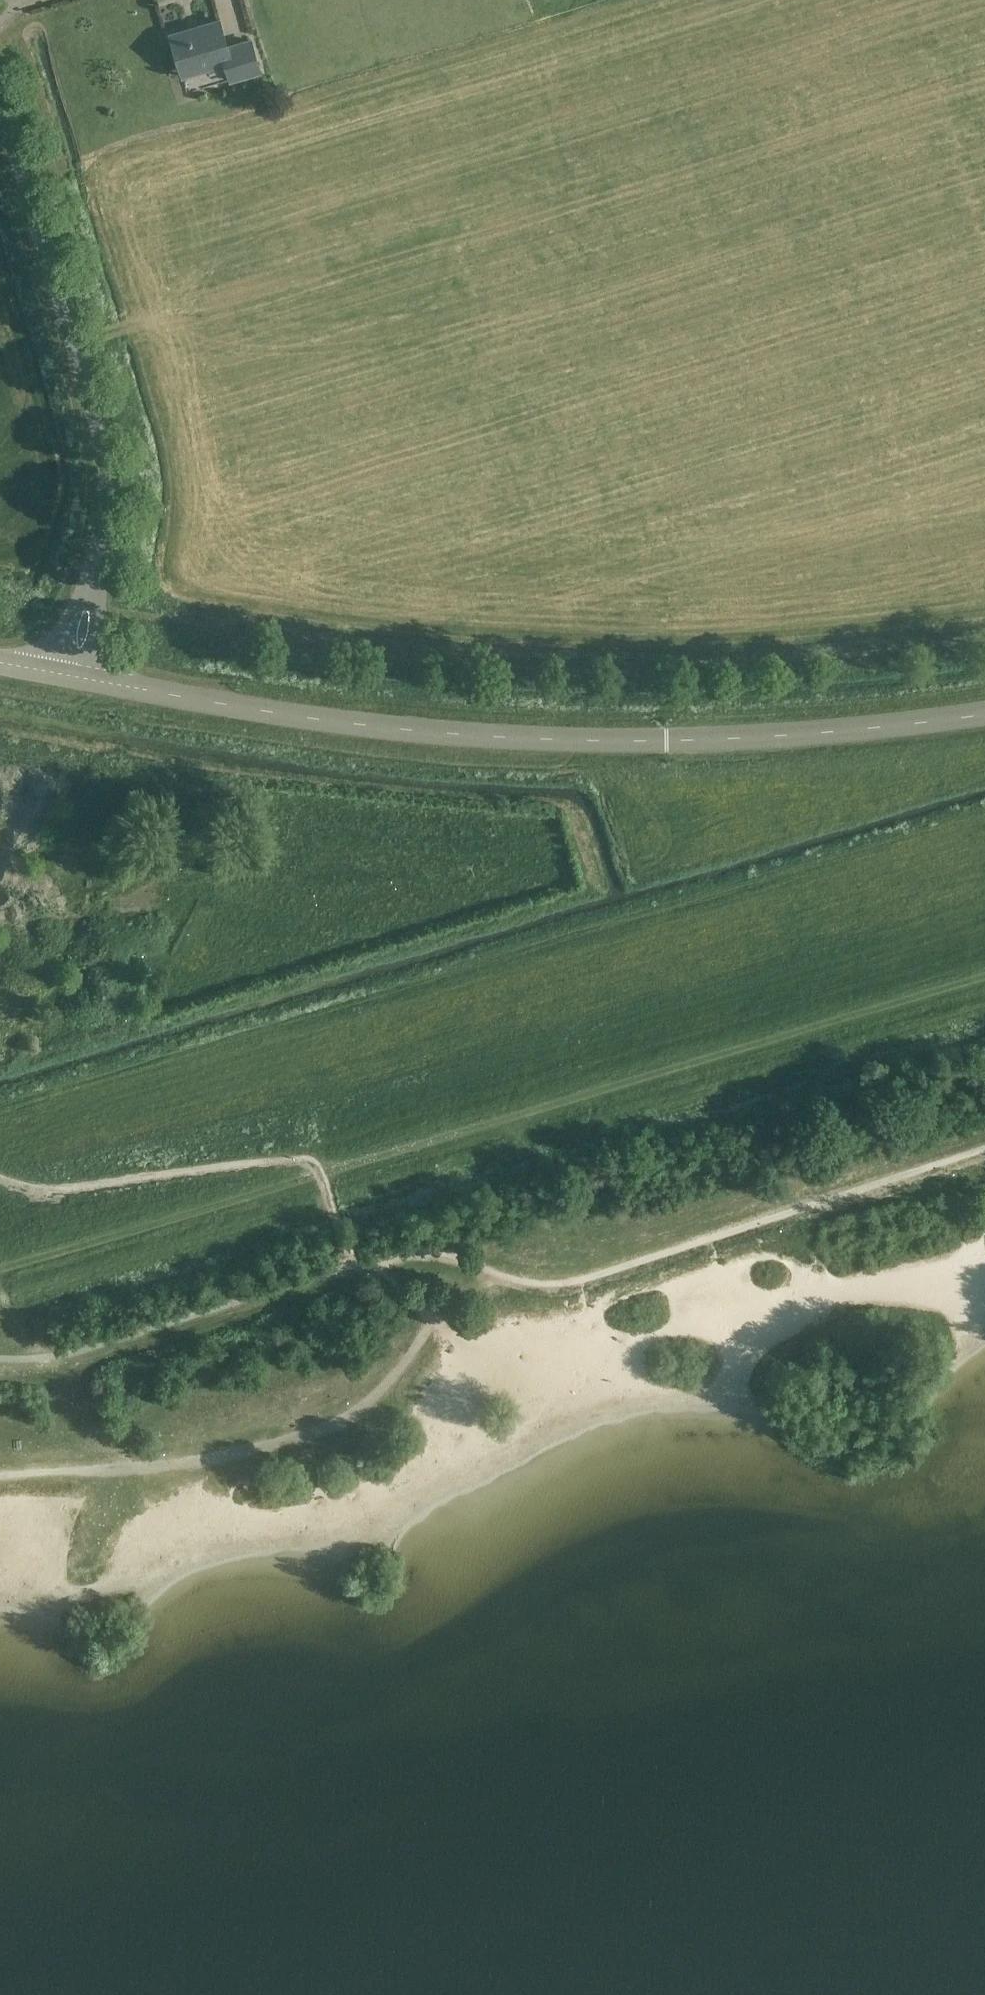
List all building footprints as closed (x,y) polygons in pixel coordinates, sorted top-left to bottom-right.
[(208,63),(210,72),(226,67),(230,80),(260,71),(251,40),(228,46),(220,20),(198,26),(199,31),(191,33),(189,29),(170,35),(180,71),(208,63)]
